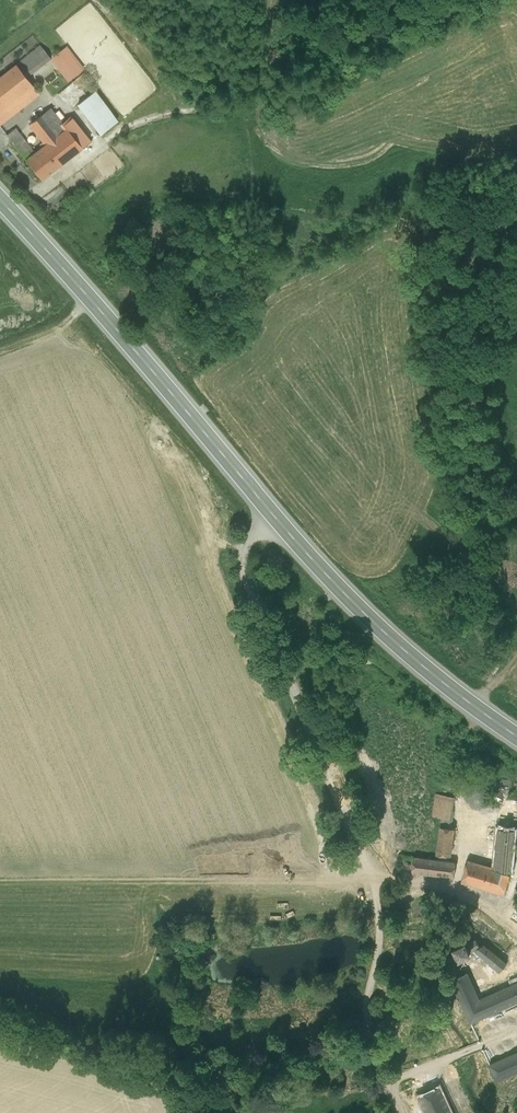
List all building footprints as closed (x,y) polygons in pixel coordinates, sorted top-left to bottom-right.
[(0,76),(0,124),(39,94),(26,77),(51,59),(40,46),(0,76)] [(65,48),(53,57),(70,79),(81,69),(65,48)] [(95,91),(78,104),(100,133),(117,120),(95,91)] [(42,147),(57,167),(90,142),(70,116),(62,122),(50,109),(29,124),(45,144),(42,147)] [(31,155),(35,152),(16,128),(6,135),(19,152),(26,147),(31,155)] [(19,152),(42,179),(57,167),(42,147),(35,152),(31,155),(26,147),(19,152)] [(456,796),(436,793),(431,824),(440,825),(451,827),(456,796)] [(434,860),(450,862),(455,828),(451,827),(440,825),(434,860)] [(514,829),(497,827),(496,842),(495,851),(495,854),(494,868),(511,873),(514,829)] [(434,860),(414,857),(412,872),(454,877),(456,862),(450,862),(434,860)] [(489,867),(468,861),(462,882),(505,894),(511,873),(494,868),(489,867)] [(465,944),(469,953),(475,950),(490,962),(496,954),(484,945),(478,947),(475,940),(465,944)] [(469,953),(465,944),(464,942),(453,947),(454,948),(458,957),(458,958),(469,954),(469,953)] [(454,948),(445,952),(449,961),(458,957),(454,948)] [(445,952),(438,955),(442,964),(449,961),(445,952)] [(507,963),(496,954),(490,962),(489,964),(500,972),(507,963)] [(459,961),(447,966),(452,979),(465,974),(459,961)] [(493,993),(482,998),(481,995),(477,997),(467,973),(465,974),(452,979),(451,980),(466,1014),(482,1007),(485,1015),(500,1008),(493,993)] [(509,980),(511,985),(493,993),(500,1008),(516,1001),(516,977),(509,980)] [(482,1007),(466,1014),(469,1022),(485,1015),(482,1007)] [(489,1065),(496,1081),(516,1071),(516,1052),(489,1065)] [(418,1097),(426,1112),(451,1112),(439,1087),(418,1097)]
